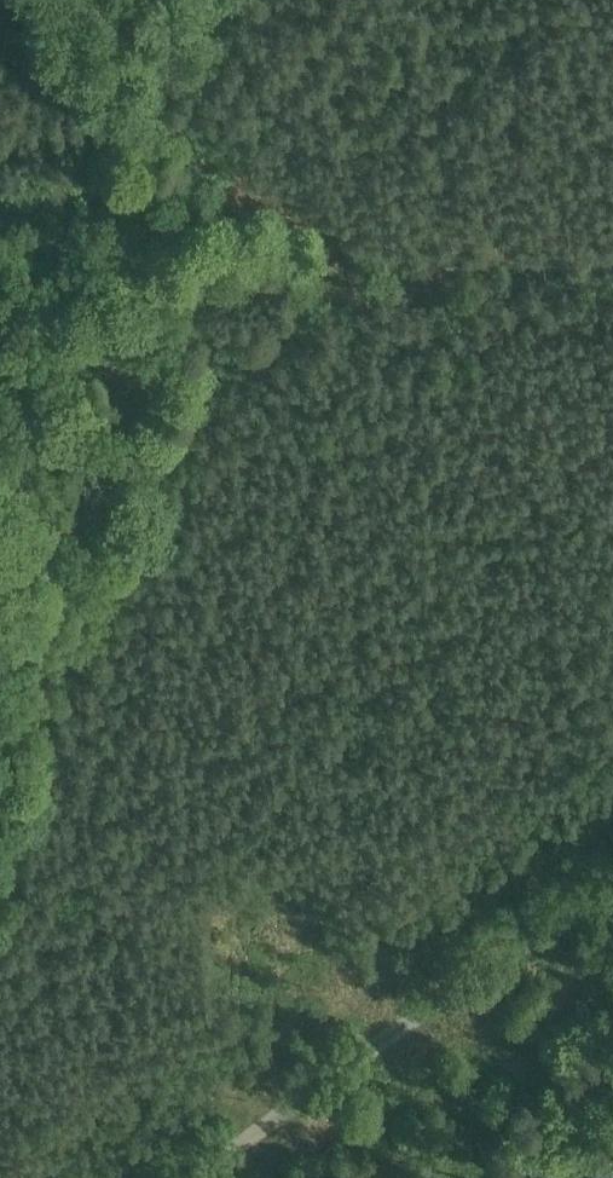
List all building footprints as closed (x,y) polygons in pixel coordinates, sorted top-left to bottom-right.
[(230,1171),(264,1148),(254,1134),(220,1157),(230,1171)]
